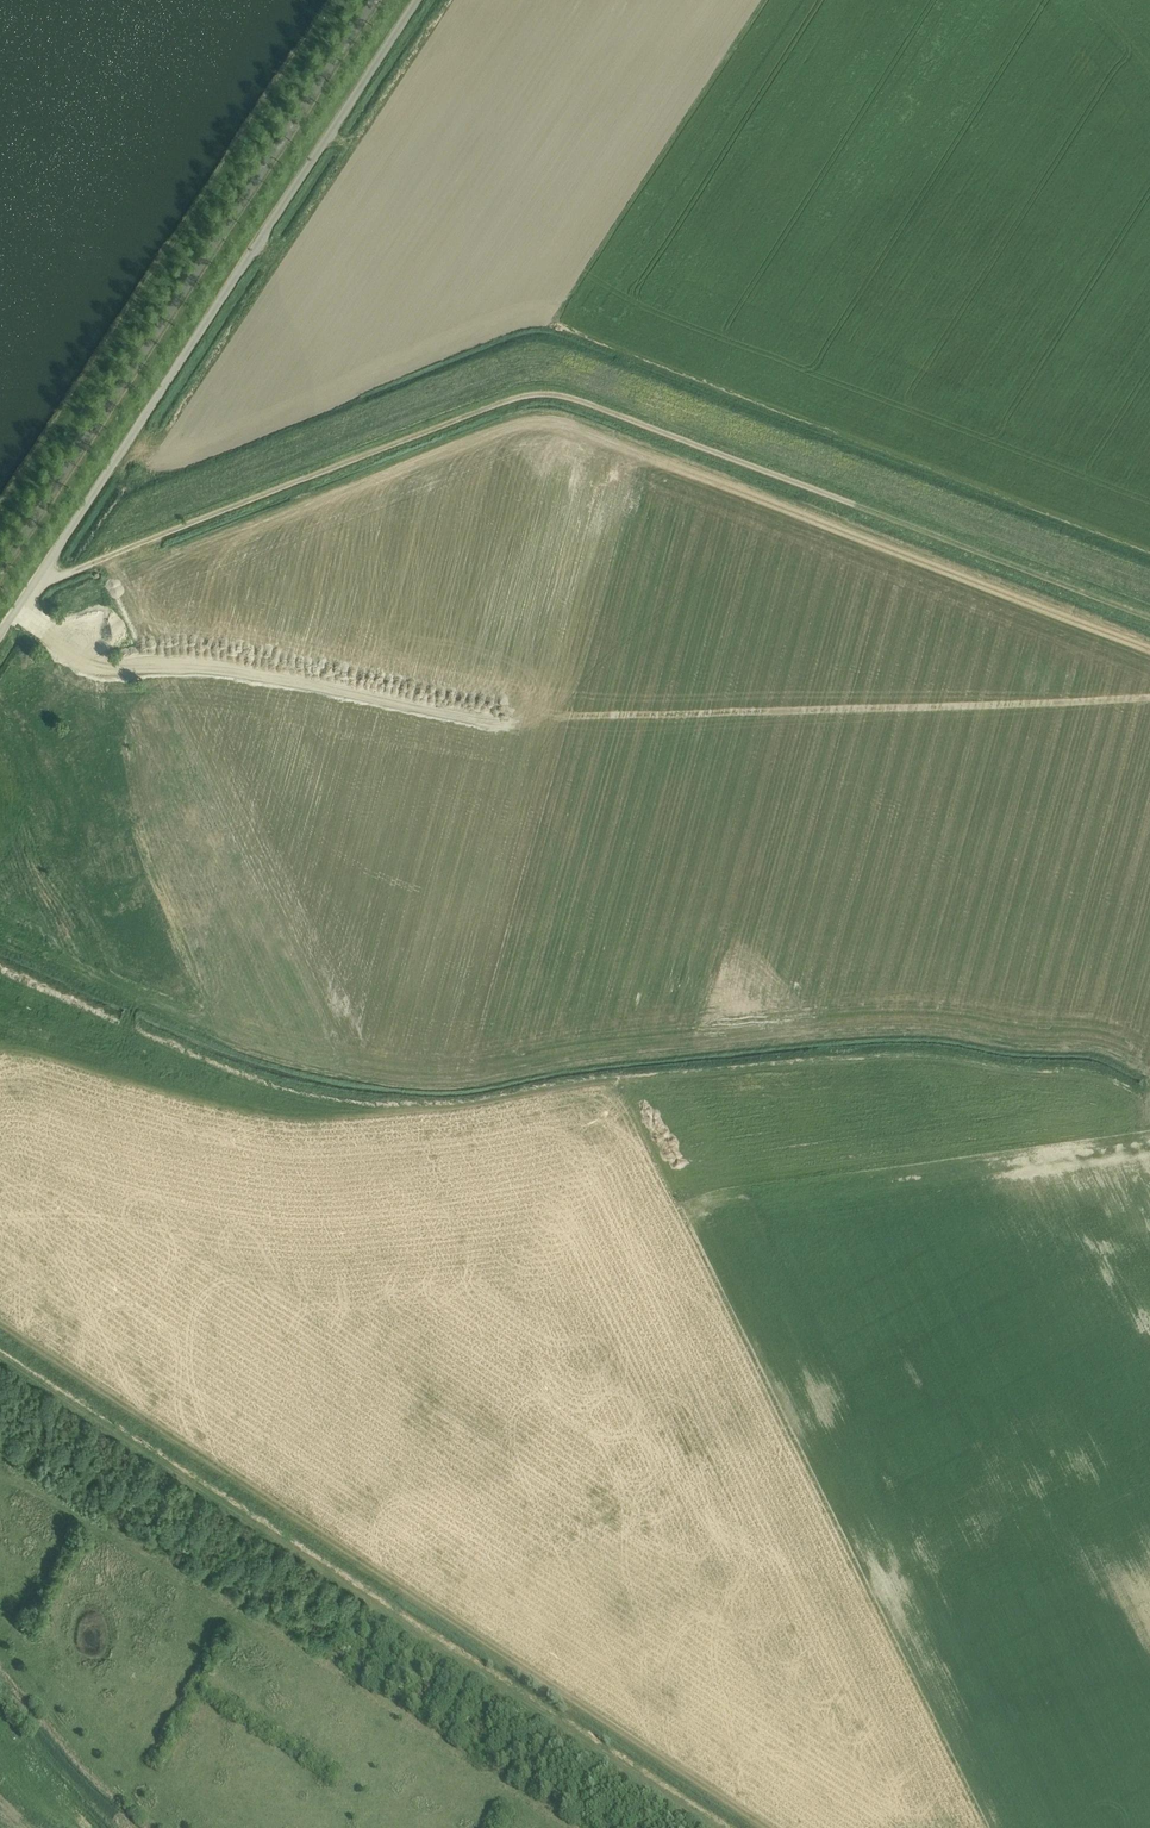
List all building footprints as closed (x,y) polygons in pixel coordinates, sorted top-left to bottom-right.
[(54,688),(68,684),(65,674),(51,678),(54,688)]
